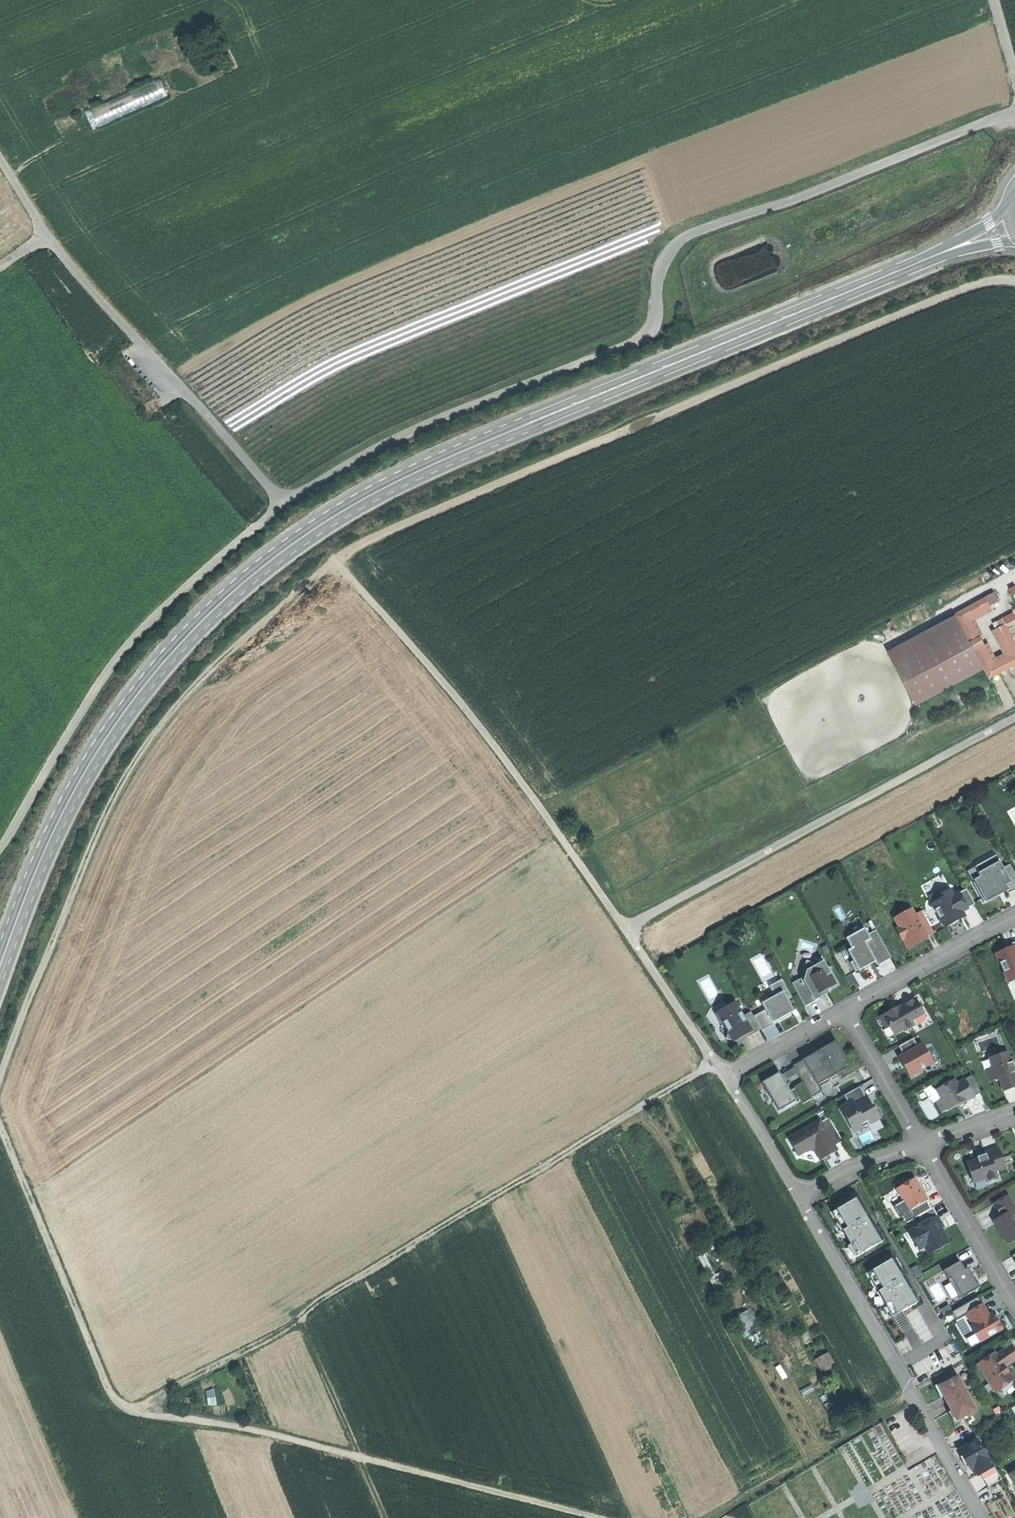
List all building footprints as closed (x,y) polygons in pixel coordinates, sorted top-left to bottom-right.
[(963,584),(967,591),(988,580),(984,573),(963,584)] [(988,596),(956,614),(962,623),(971,641),(980,636),(969,617),(992,604),(988,596)] [(890,650),(895,660),(962,623),(956,614),(890,650)] [(997,621),(999,626),(1006,623),(1003,618),(997,621)] [(918,702),(985,665),(976,649),(971,641),(962,623),(895,660),(918,702)] [(985,644),(976,649),(985,665),(991,678),(1014,665),(1014,639),(1006,623),(999,626),(997,627),(1013,655),(996,665),(985,644)] [(985,644),(980,636),(971,641),(976,649),(985,644)] [(1009,864),(1003,868),(996,855),(983,862),(987,868),(978,873),(981,878),(972,883),(982,901),(996,893),(1004,889),(1007,894),(1014,890),(1014,874),(1009,864)] [(975,867),(978,873),(987,868),(983,862),(975,867)] [(961,910),(974,903),(964,888),(951,895),(947,888),(937,894),(939,898),(929,904),(944,928),(955,921),(964,916),(961,910)] [(926,898),(929,904),(939,898),(937,894),(935,892),(926,898)] [(929,923),(922,911),(915,915),(912,909),(895,918),(900,926),(896,928),(902,939),(906,936),(911,945),(919,941),(927,936),(927,935),(922,927),(929,923)] [(934,932),(929,923),(922,927),(927,935),(934,932)] [(876,965),(890,958),(875,930),(867,935),(863,928),(845,939),(850,949),(847,951),(858,971),(870,964),(874,962),(876,965)] [(907,948),(911,945),(906,936),(902,939),(907,948)] [(994,955),(1003,973),(1008,971),(1013,982),(1014,981),(1014,953),(1014,950),(1005,954),(1004,951),(994,955)] [(800,983),(793,987),(805,1008),(819,1001),(818,1000),(816,996),(826,991),(827,993),(828,992),(838,986),(830,972),(830,969),(805,963),(799,981),(800,982),(800,983)] [(1008,984),(1013,982),(1008,971),(1003,973),(1008,984)] [(769,987),(774,997),(778,994),(783,1003),(786,1001),(791,999),(781,981),(769,987)] [(828,994),(828,992),(827,993),(826,991),(816,996),(818,1000),(824,996),(828,994)] [(753,1017),(759,1028),(775,1019),(777,1024),(786,1019),(790,1016),(789,1015),(783,1003),(778,994),(774,997),(761,1004),(764,1011),(753,1017)] [(889,1026),(894,1035),(911,1025),(913,1027),(927,1020),(915,998),(898,1008),(880,1018),(885,1028),(889,1026)] [(793,1013),(786,1001),(783,1003),(789,1015),(793,1013)] [(761,1031),(759,1028),(753,1017),(751,1013),(742,1017),(735,1004),(714,1015),(720,1025),(722,1024),(727,1032),(725,1040),(737,1043),(739,1036),(743,1033),(746,1039),(753,1035),(761,1031)] [(762,1032),(777,1024),(775,1019),(759,1028),(761,1031),(762,1032)] [(905,1068),(910,1079),(923,1072),(921,1069),(932,1063),(922,1044),(917,1047),(913,1038),(898,1046),(903,1056),(899,1058),(905,1068)] [(805,1059),(801,1062),(816,1086),(843,1070),(841,1066),(846,1064),(834,1044),(819,1053),(807,1060),(805,1059)] [(813,1055),(805,1059),(807,1060),(819,1053),(819,1051),(813,1055)] [(988,1059),(992,1069),(986,1071),(989,1081),(998,1078),(1003,1091),(1010,1089),(1014,1087),(1014,1083),(1012,1073),(1014,1072),(1014,1071),(1012,1062),(1010,1063),(1006,1053),(988,1059)] [(820,1093),(816,1086),(801,1062),(792,1067),(794,1069),(797,1074),(802,1083),(811,1099),(820,1093)] [(794,1069),(780,1077),(783,1082),(797,1074),(794,1069)] [(778,1113),(795,1103),(795,1102),(789,1092),(783,1082),(780,1077),(778,1074),(771,1078),(761,1084),(778,1113)] [(971,1076),(964,1080),(974,1098),(981,1094),(971,1076)] [(965,1102),(974,1098),(964,1080),(955,1085),(953,1082),(936,1091),(941,1100),(936,1103),(941,1112),(947,1109),(948,1111),(956,1106),(957,1107),(965,1102)] [(812,1100),(811,1099),(802,1083),(793,1089),(793,1090),(799,1099),(803,1105),(812,1100)] [(846,1119),(853,1132),(866,1125),(866,1127),(879,1119),(873,1107),(870,1109),(867,1103),(866,1100),(866,1099),(859,1087),(844,1096),(848,1104),(839,1109),(845,1119),(846,1119)] [(793,1090),(789,1092),(795,1102),(799,1099),(793,1090)] [(930,1098),(921,1103),(930,1120),(940,1115),(930,1098)] [(787,1139),(797,1156),(808,1150),(813,1151),(819,1161),(829,1155),(827,1153),(835,1148),(834,1146),(842,1142),(828,1118),(820,1122),(819,1120),(787,1139)] [(1004,1168),(998,1149),(984,1154),(985,1155),(981,1156),(982,1159),(975,1162),(966,1165),(972,1183),(983,1180),(988,1182),(997,1179),(994,1171),(1004,1168)] [(914,1180),(896,1190),(902,1200),(904,1201),(910,1211),(926,1202),(919,1190),(914,1180)] [(993,1205),(1000,1218),(1013,1211),(1013,1212),(1014,1211),(1007,1197),(993,1205)] [(856,1198),(831,1213),(857,1256),(881,1241),(871,1223),(867,1217),(856,1199),(856,1198)] [(859,1198),(856,1199),(867,1217),(870,1216),(859,1198)] [(930,1210),(926,1202),(910,1211),(915,1218),(918,1216),(930,1210)] [(908,1233),(918,1250),(925,1247),(929,1254),(948,1243),(940,1229),(937,1230),(934,1225),(937,1224),(940,1222),(932,1209),(930,1210),(918,1216),(923,1224),(908,1233)] [(1006,1245),(1014,1240),(1014,1216),(1013,1212),(1013,1211),(1000,1218),(999,1219),(1001,1223),(996,1226),(1006,1245)] [(873,1222),(871,1223),(881,1241),(884,1240),(873,1222)] [(892,1259),(867,1273),(893,1316),(917,1302),(906,1284),(903,1278),(892,1260),(892,1259)] [(895,1259),(892,1260),(903,1278),(905,1276),(895,1259)] [(960,1262),(943,1271),(959,1299),(978,1288),(967,1269),(965,1271),(960,1262)] [(909,1283),(906,1284),(917,1302),(919,1301),(909,1283)] [(970,1327),(979,1342),(988,1337),(988,1338),(996,1334),(996,1333),(1002,1329),(997,1321),(995,1322),(991,1315),(989,1316),(982,1304),(966,1314),(973,1326),(970,1327)] [(753,1351),(768,1345),(753,1309),(737,1315),(753,1351)] [(995,1356),(1004,1369),(1014,1361),(1014,1353),(1011,1346),(995,1356)] [(830,1352),(817,1359),(824,1372),(837,1365),(830,1352)] [(994,1354),(976,1366),(994,1394),(997,1392),(1005,1387),(1012,1382),(1005,1371),(1004,1369),(995,1356),(994,1354)] [(948,1407),(956,1422),(975,1411),(957,1377),(937,1388),(948,1407)] [(1006,1388),(1005,1387),(997,1392),(998,1394),(1002,1395),(1006,1392),(1006,1388)] [(978,1437),(959,1448),(966,1459),(971,1468),(974,1466),(978,1474),(981,1472),(994,1465),(978,1437)] [(1001,1478),(994,1465),(981,1472),(988,1485),(1001,1478)]
